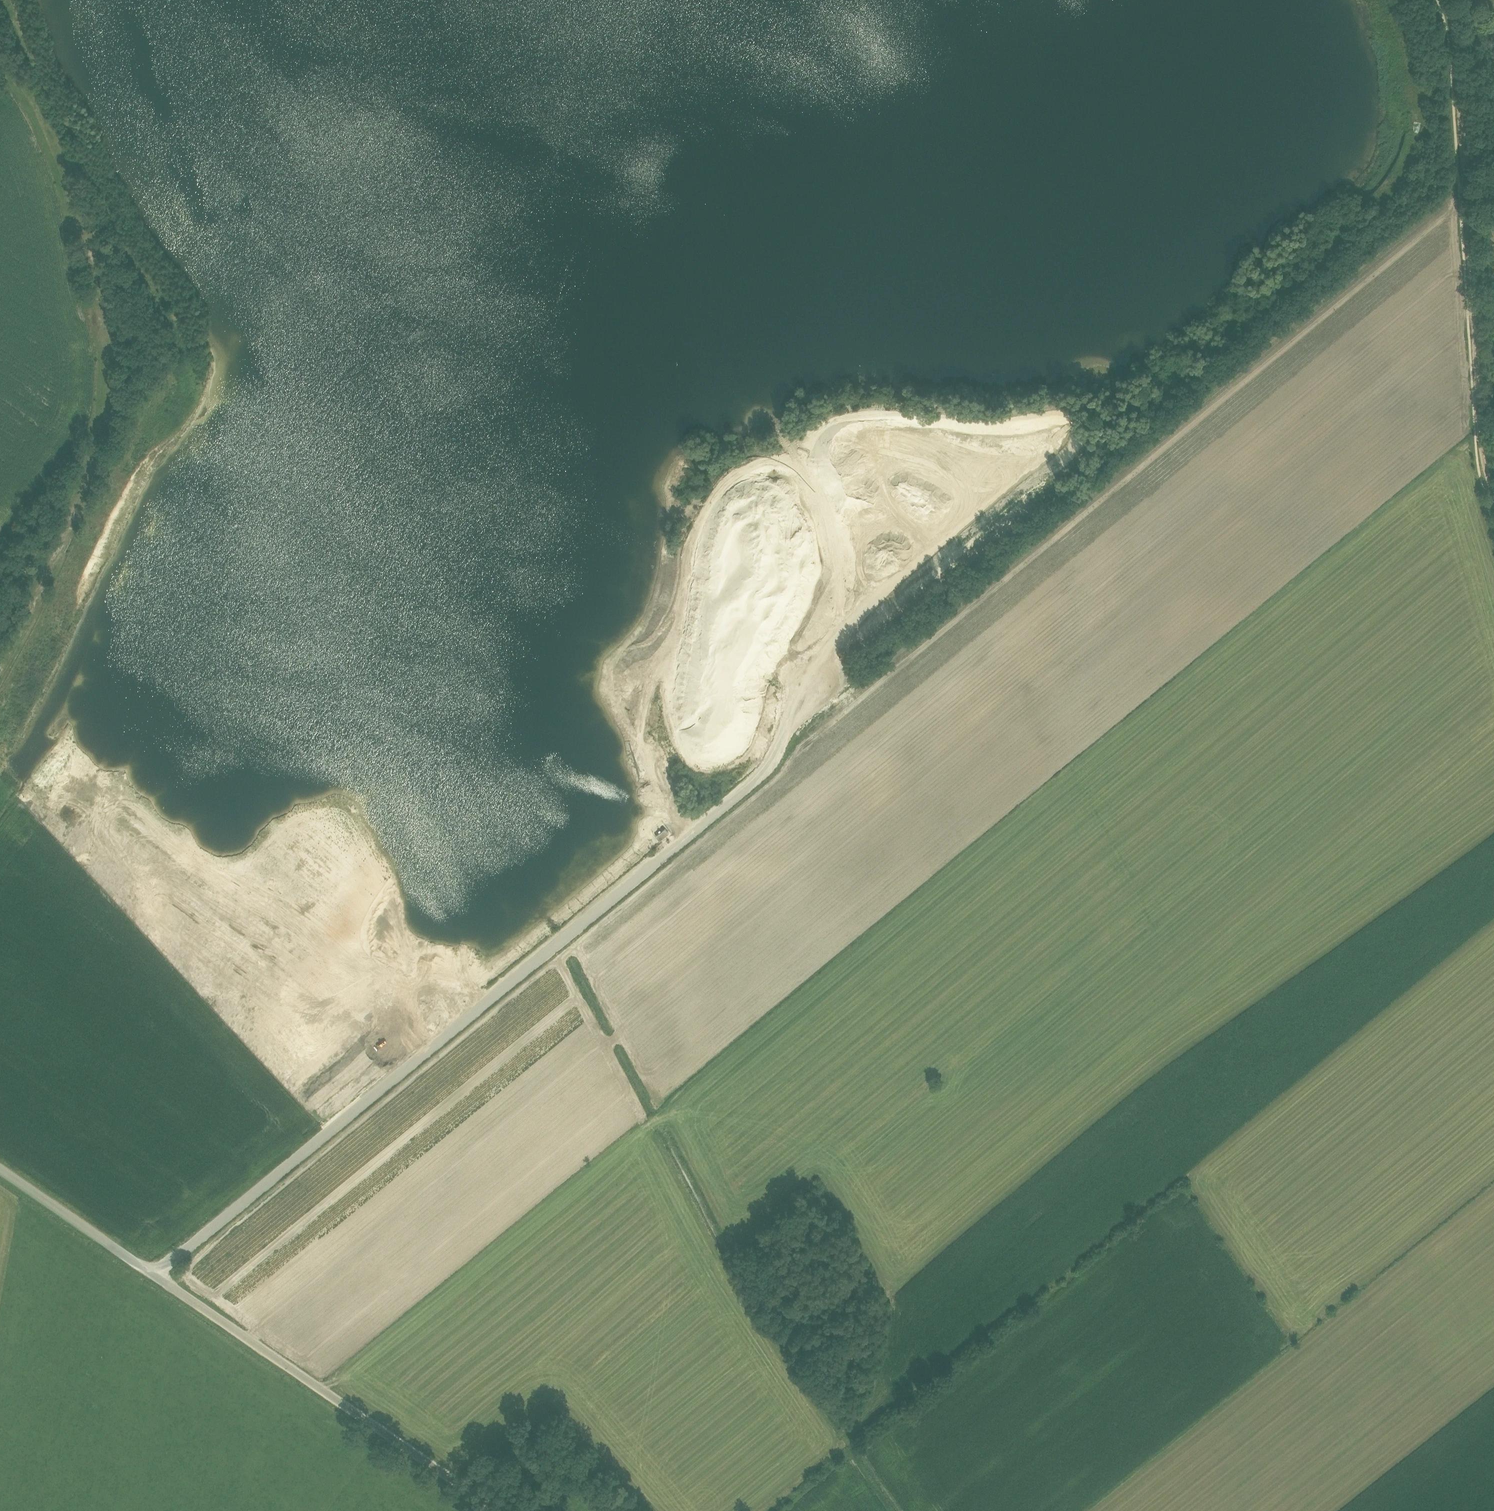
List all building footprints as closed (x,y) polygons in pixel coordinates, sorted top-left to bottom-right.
[(662,841),(669,833),(660,824),(653,832),(662,841)]
